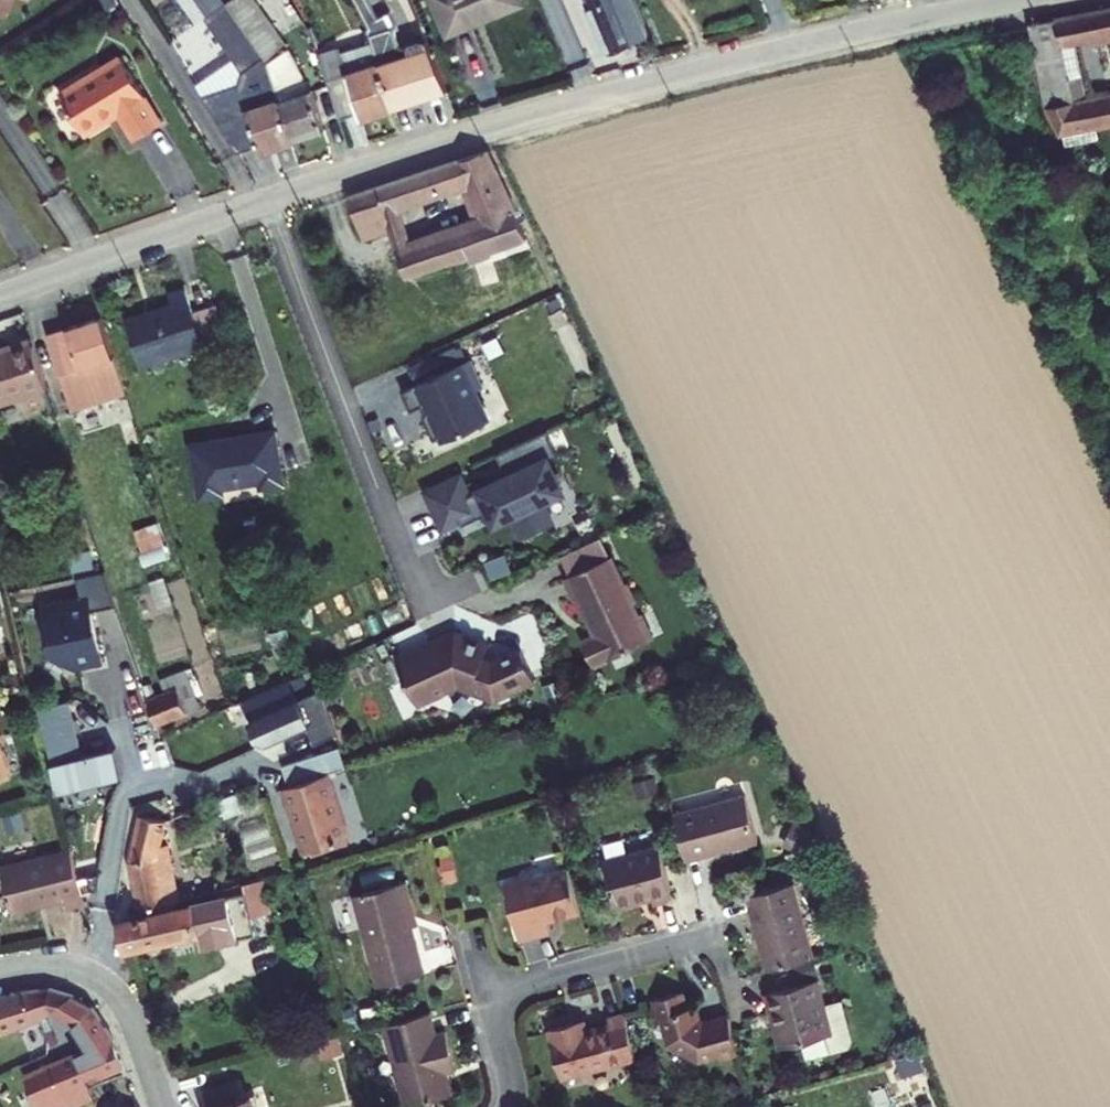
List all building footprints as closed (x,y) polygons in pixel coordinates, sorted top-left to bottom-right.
[(227,4),(265,58),(273,70),(279,90),(283,102),(296,142),(327,132),(315,91),(293,53),(255,0),(233,0),(227,4)] [(396,109),(449,92),(431,48),(405,56),(395,28),(398,26),(391,12),(379,19),(370,0),(357,0),(369,25),(367,25),(371,38),(396,109)] [(450,36),(473,26),(522,6),(520,0),(435,0),(450,36)] [(634,0),(584,0),(587,7),(592,5),(610,48),(648,33),(634,0)] [(227,4),(207,19),(244,72),(265,58),(227,4)] [(1087,23),(1094,53),(1109,49),(1109,36),(1106,20),(1087,23)] [(1045,32),(1046,37),(1051,63),(1060,106),(1078,142),(1109,135),(1109,129),(1106,111),(1090,114),(1079,56),(1094,53),(1087,23),(1045,32)] [(371,38),(323,52),(345,119),(362,114),(364,120),(396,109),(371,38)] [(116,56),(57,95),(84,136),(117,114),(134,139),(160,122),(116,56)] [(238,152),(261,146),(250,112),(283,102),(279,90),(273,70),(265,58),(244,72),(238,87),(204,99),(238,152)] [(263,152),(296,142),(283,102),(250,112),(261,146),(263,152)] [(345,195),(360,239),(387,229),(388,234),(402,229),(396,205),(459,183),(473,223),(409,246),(394,251),(403,277),(438,265),(463,255),(464,260),(483,253),(482,248),(520,235),(509,211),(514,209),(489,157),(485,148),(372,186),(345,195)] [(388,234),(394,251),(409,246),(402,229),(388,234)] [(483,253),(464,260),(470,278),(532,257),(520,235),(482,248),(483,253)] [(107,313),(123,361),(189,339),(191,344),(212,337),(201,303),(179,310),(170,281),(152,286),(156,300),(126,310),(125,307),(107,313)] [(50,322),(64,363),(84,357),(99,352),(85,310),(50,322)] [(0,342),(0,368),(7,387),(31,378),(16,336),(0,342)] [(84,357),(89,370),(103,365),(99,352),(84,357)] [(440,439),(442,443),(491,420),(477,391),(485,387),(472,359),(404,391),(414,412),(425,406),(429,416),(425,418),(436,441),(440,439)] [(89,370),(95,392),(111,386),(103,365),(89,370)] [(226,497),(225,490),(257,485),(258,492),(287,487),(285,480),(277,429),(189,444),(198,494),(199,501),(226,497)] [(478,494),(473,497),(463,474),(425,492),(443,532),(462,523),(463,526),(487,515),(494,530),(512,522),(520,540),(557,523),(549,506),(570,496),(554,462),(560,460),(548,433),(499,455),(508,475),(476,489),(478,494)] [(137,527),(147,558),(169,551),(159,520),(137,527)] [(567,576),(562,578),(581,621),(583,619),(590,636),(577,642),(588,668),(605,660),(623,652),(648,641),(637,616),(634,617),(629,605),(631,604),(623,585),(621,586),(608,558),(603,560),(567,576)] [(63,574),(71,600),(36,610),(49,657),(78,668),(101,662),(87,611),(111,603),(99,563),(63,574)] [(525,677),(512,647),(484,659),(474,655),(479,642),(452,631),(452,633),(447,632),(427,640),(426,637),(387,654),(407,700),(448,680),(484,695),(525,677)] [(140,697),(148,722),(194,708),(180,666),(157,673),(162,690),(140,697)] [(249,737),(255,739),(297,722),(306,741),(326,733),(309,686),(287,697),(279,677),(236,696),(244,716),(241,718),(249,737)] [(55,786),(55,788),(96,776),(114,771),(107,746),(79,754),(63,697),(33,705),(55,786)] [(275,785),(298,853),(339,839),(317,771),(337,765),(331,745),(276,763),(282,783),(275,785)] [(671,837),(676,857),(749,839),(737,792),(665,810),(671,837)] [(123,861),(138,909),(169,901),(176,899),(169,870),(153,874),(150,860),(156,862),(157,853),(152,851),(158,821),(136,815),(123,861)] [(593,856),(605,904),(641,895),(643,901),(663,896),(650,842),(593,856)] [(12,906),(65,892),(68,902),(85,898),(70,844),(0,863),(12,906)] [(492,876),(507,932),(536,924),(533,913),(569,903),(557,858),(492,876)] [(342,886),(366,978),(412,965),(399,917),(393,893),(400,891),(395,872),(342,886)] [(737,892),(756,967),(775,963),(803,956),(807,955),(787,879),(737,892)] [(121,941),(122,944),(192,927),(209,923),(213,940),(251,930),(241,889),(171,906),(169,901),(138,909),(139,914),(116,919),(121,941)] [(393,893),(399,917),(406,916),(400,891),(393,893)] [(192,927),(197,944),(213,940),(209,923),(192,927)] [(803,956),(775,963),(781,985),(808,979),(803,956)] [(50,1001),(67,984),(57,979),(0,990),(0,1022),(50,1001)] [(765,1007),(774,1043),(816,1033),(820,1051),(835,1047),(840,1040),(831,1002),(815,1006),(808,979),(781,985),(753,992),(757,1009),(765,1007)] [(89,998),(67,984),(50,1001),(66,1020),(89,998)] [(667,990),(671,1006),(680,1004),(675,987),(667,990)] [(639,997),(645,1016),(653,1014),(659,1038),(685,1045),(704,1040),(706,1048),(724,1044),(715,1008),(691,1015),(686,1015),(682,1012),(680,1004),(671,1006),(667,990),(639,997)] [(66,1020),(89,1046),(1,1082),(11,1106),(57,1106),(93,1093),(100,1090),(97,1082),(94,1075),(122,1064),(111,1033),(104,1029),(89,998),(66,1020)] [(370,1018),(392,1097),(439,1084),(434,1065),(429,1048),(428,1045),(437,1042),(431,1021),(422,1024),(417,1005),(370,1018)] [(757,1009),(766,1045),(774,1043),(765,1007),(757,1009)] [(535,1024),(548,1073),(623,1053),(612,1011),(593,1015),(595,1021),(578,1026),(562,1030),(559,1018),(535,1024)] [(559,1018),(562,1030),(578,1026),(574,1013),(559,1018)] [(429,1048),(434,1065),(443,1062),(437,1042),(428,1045),(429,1048)] [(202,1093),(203,1097),(233,1088),(232,1084),(202,1093)] [(206,1106),(260,1106),(256,1097),(238,1103),(233,1088),(203,1097),(206,1106)]
